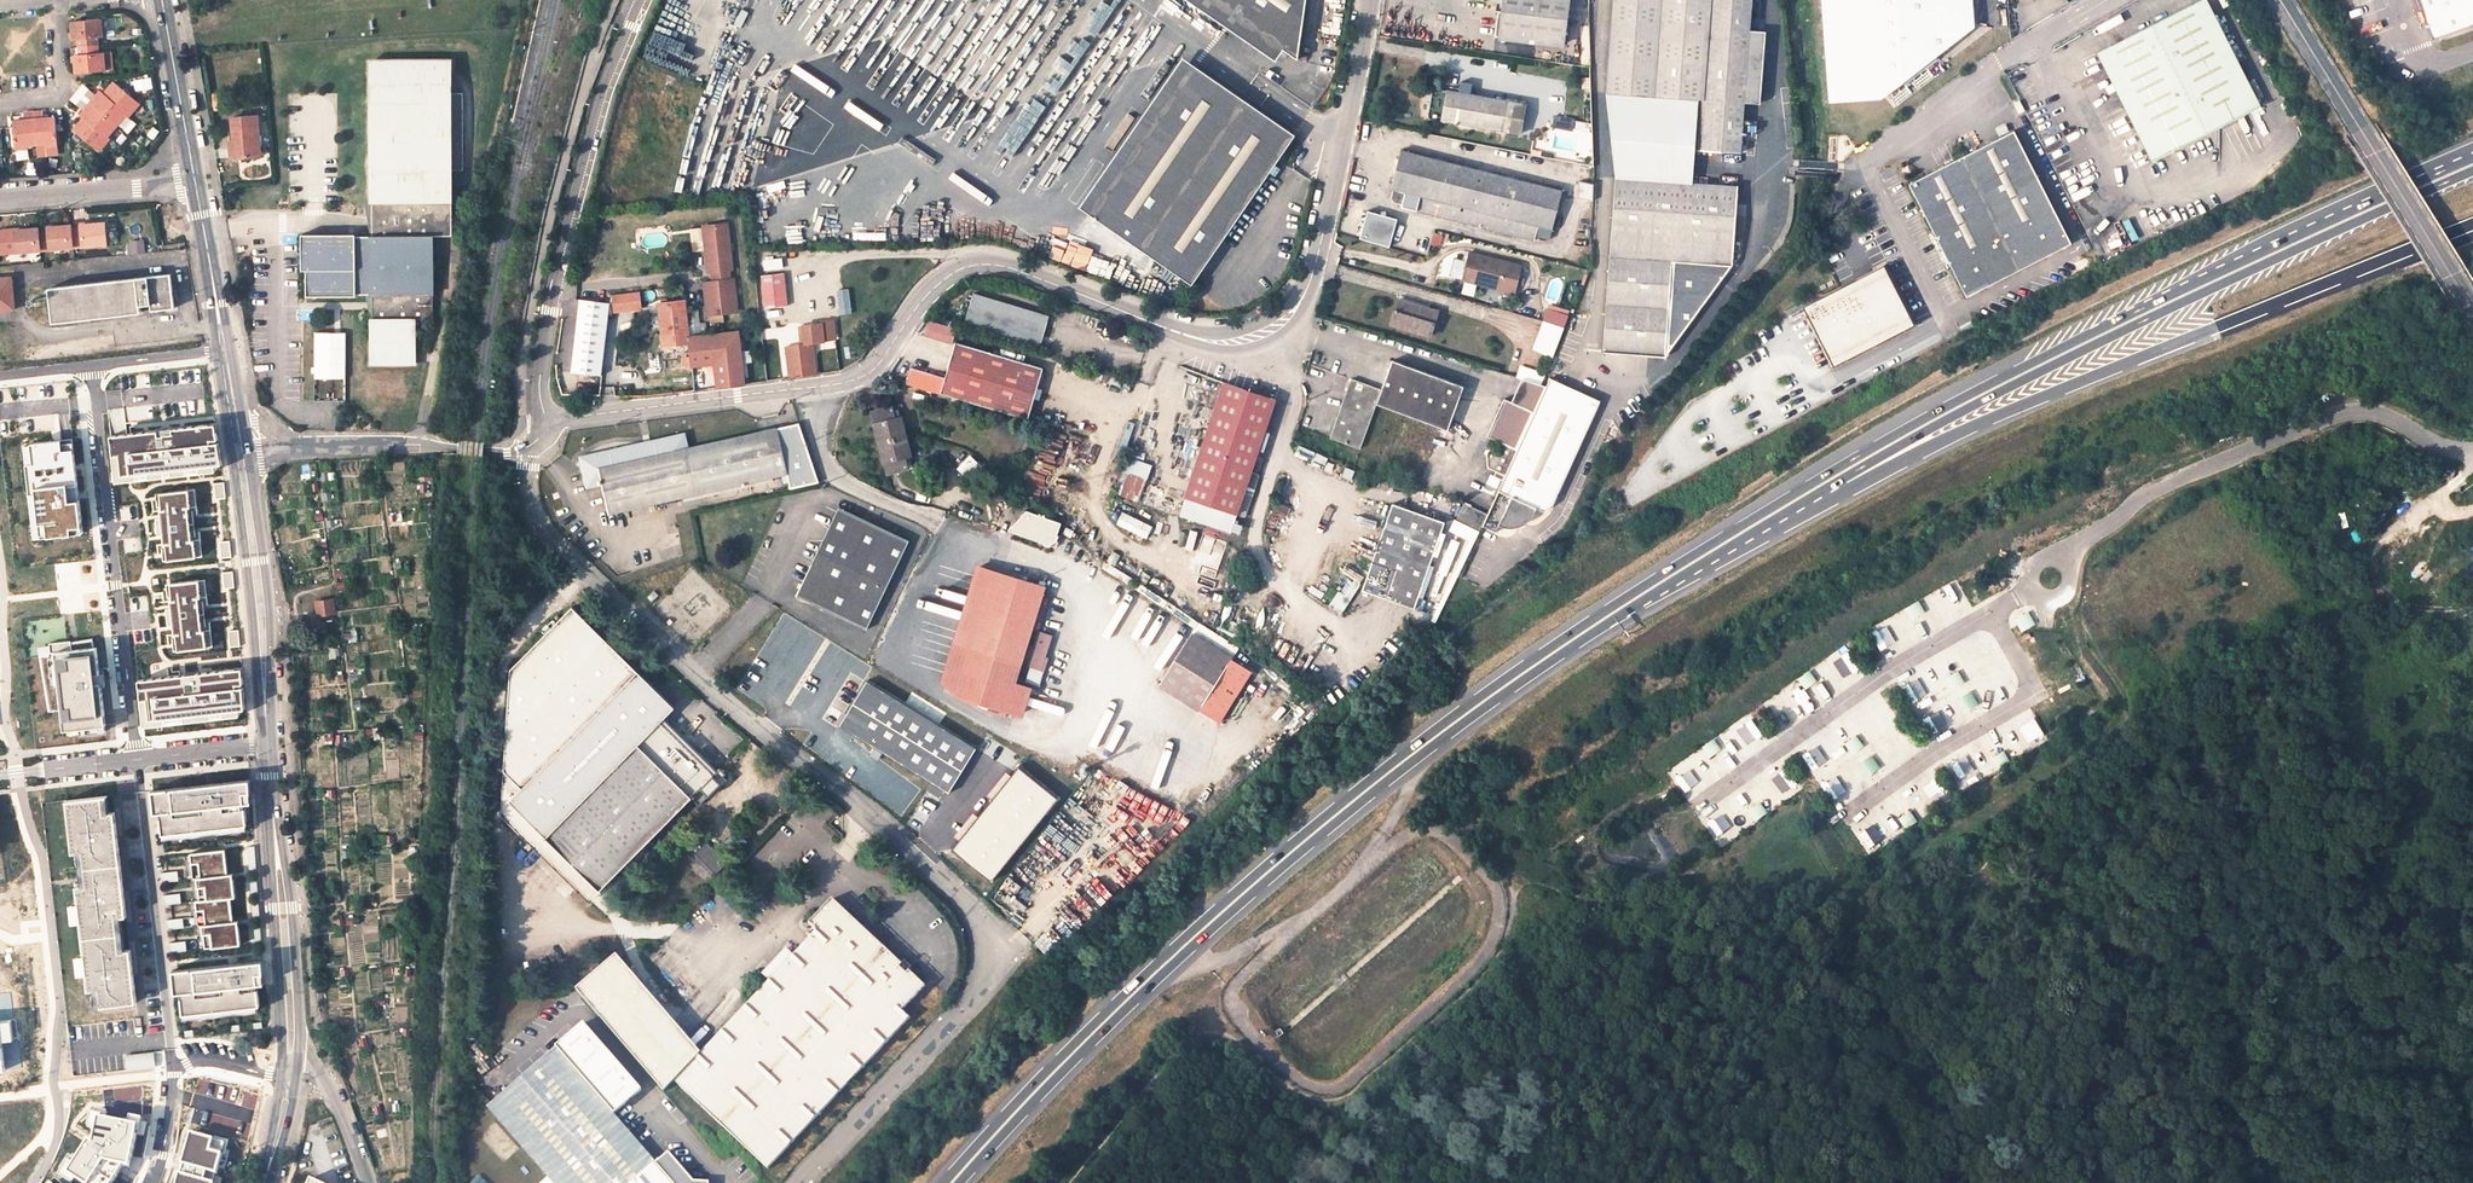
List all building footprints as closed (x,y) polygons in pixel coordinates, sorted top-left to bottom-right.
[(1115,4),(1108,0),(1097,0),(1064,59),(1079,68),(1115,4)] [(1274,56),(1283,44),(1295,52),(1303,0),(1192,0),(1274,56)] [(1503,11),(1499,37),(1562,44),(1567,0),(1504,0),(1503,11)] [(1694,0),(1610,0),(1603,92),(1606,92),(1615,178),(1682,183),(1692,184),(1695,150),(1698,99),(1689,98),(1694,0)] [(1764,20),(1751,19),(1751,8),(1752,0),(1694,0),(1689,98),(1698,99),(1695,150),(1739,153),(1743,102),(1758,103),(1759,85),(1756,85),(1759,43),(1762,43),(1764,20)] [(1831,104),(1885,100),(1973,32),(1971,0),(1823,0),(1831,104)] [(2093,50),(2150,157),(2258,102),(2204,0),(2190,0),(2093,50)] [(2433,39),(2472,24),(2472,0),(2419,0),(2433,39)] [(1765,9),(1751,8),(1751,19),(1764,20),(1765,9)] [(74,39),(77,39),(78,47),(100,45),(99,37),(103,37),(101,19),(72,22),(73,30),(74,39)] [(100,52),(100,45),(78,47),(79,55),(75,55),(76,62),(77,73),(102,71),(105,70),(104,52),(100,52)] [(1181,55),(1078,204),(1190,280),(1293,131),(1181,55)] [(455,88),(455,57),(373,57),(373,230),(374,291),(374,357),(419,357),(418,311),(437,311),(437,228),(455,227),(455,164),(467,164),(467,89),(455,88)] [(97,94),(91,103),(117,125),(126,114),(128,116),(140,103),(114,82),(107,90),(109,92),(107,95),(104,93),(101,90),(97,94)] [(91,103),(97,94),(84,84),(80,89),(74,96),(72,99),(85,110),(91,103)] [(1459,92),(1432,88),(1428,118),(1478,126),(1483,97),(1469,94),(1459,92)] [(1507,101),(1483,97),(1478,126),(1502,130),(1516,133),(1521,104),(1507,101)] [(108,136),(117,125),(91,103),(85,110),(80,115),(83,118),(86,120),(84,123),(81,121),(79,124),(74,130),(99,150),(110,138),(108,136)] [(34,111),(37,143),(45,142),(45,145),(58,144),(56,122),(55,117),(49,117),(44,118),(43,110),(34,111)] [(19,120),(14,121),(14,126),(16,147),(28,146),(28,144),(37,143),(34,111),(25,112),(25,120),(19,120)] [(1574,128),(1576,118),(1557,115),(1555,125),(1574,128)] [(233,118),(235,141),(237,157),(261,155),(257,116),(233,118)] [(2016,130),(1908,185),(1964,295),(2072,240),(2016,130)] [(1401,149),(1391,189),(1394,190),(1391,198),(1393,201),(1402,203),(1401,206),(1535,240),(1536,234),(1550,238),(1562,190),(1401,149)] [(1672,260),(1682,183),(1615,178),(1608,273),(1670,287),(1672,260)] [(1734,232),(1738,187),(1692,184),(1682,183),(1672,260),(1732,264),(1734,232)] [(1749,233),(1752,188),(1744,187),(1738,187),(1734,232),(1749,233)] [(1393,246),(1401,217),(1368,208),(1360,236),(1393,246)] [(96,244),(107,243),(105,222),(81,224),(81,227),(73,228),(74,246),(96,244)] [(705,226),(708,250),(728,248),(726,224),(705,226)] [(73,228),(73,225),(47,227),(48,231),(39,232),(41,249),(74,246),(73,228)] [(373,230),(303,230),(303,262),(309,262),(309,293),(358,293),(358,291),(374,291),(373,230)] [(41,249),(39,232),(14,234),(15,251),(41,249)] [(1091,270),(1110,278),(1121,254),(1101,246),(1091,270)] [(728,248),(708,250),(710,271),(717,270),(718,281),(705,283),(708,314),(723,312),(736,311),(732,279),(729,280),(728,269),(731,268),(728,248)] [(1518,277),(1521,263),(1470,250),(1466,266),(1479,269),(1476,282),(1499,288),(1503,273),(1518,277)] [(1665,355),(1732,264),(1672,260),(1670,287),(1665,355)] [(1476,282),(1479,269),(1466,266),(1463,279),(1476,282)] [(1878,269),(1796,303),(1822,365),(1907,329),(1889,287),(1886,288),(1878,269)] [(1514,292),(1518,277),(1503,273),(1499,288),(1514,292)] [(1603,351),(1665,355),(1670,287),(1608,273),(1603,351)] [(50,288),(54,322),(141,311),(140,305),(152,303),(153,310),(175,307),(171,274),(50,288)] [(783,274),(761,276),(765,309),(787,307),(783,274)] [(15,309),(12,277),(0,278),(0,311),(15,309)] [(851,288),(839,289),(842,313),(853,311),(851,288)] [(639,292),(621,294),(623,309),(641,307),(639,292)] [(621,294),(612,295),(612,311),(623,309),(621,294)] [(1038,346),(1047,317),(974,295),(966,323),(1038,346)] [(610,302),(580,299),(572,372),(602,376),(610,302)] [(1399,299),(1390,324),(1430,336),(1437,311),(1399,299)] [(684,301),(663,304),(668,344),(689,341),(689,338),(684,301)] [(663,304),(658,304),(664,345),(668,344),(663,304)] [(1544,321),(1563,326),(1567,315),(1549,309),(1544,321)] [(710,323),(724,321),(723,312),(708,314),(710,323)] [(952,343),(956,329),(928,320),(924,335),(952,343)] [(821,342),(821,338),(835,337),(833,321),(821,323),(820,324),(802,326),(805,344),(785,346),(789,377),(815,373),(812,356),(811,345),(810,343),(821,342)] [(1544,321),(1532,349),(1551,357),(1563,326),(1544,321)] [(711,336),(689,338),(689,341),(692,367),(710,365),(710,361),(714,360),(711,340),(711,336)] [(738,337),(711,340),(714,360),(717,388),(744,384),(738,337)] [(906,383),(1028,419),(1042,368),(956,342),(946,378),(910,367),(906,383)] [(1351,379),(1329,438),(1359,448),(1376,403),(1447,429),(1463,386),(1392,360),(1381,389),(1351,379)] [(1523,379),(1540,384),(1545,373),(1519,367),(1516,377),(1523,379)] [(1598,400),(1548,377),(1544,385),(1532,411),(1516,448),(1515,449),(1501,479),(1486,513),(1480,526),(1500,535),(1503,526),(1505,527),(1508,528),(1513,528),(1517,528),(1522,526),(1527,524),(1529,522),(1532,519),(1534,517),(1536,513),(1538,509),(1546,511),(1554,504),(1598,400)] [(1532,411),(1544,385),(1540,384),(1523,379),(1511,402),(1504,398),(1487,435),(1516,448),(1532,411)] [(1252,493),(1258,474),(1251,471),(1275,401),(1224,383),(1186,498),(1180,515),(1231,532),(1237,514),(1244,491),(1252,493)] [(192,393),(173,394),(175,417),(194,415),(192,393)] [(891,407),(872,412),(887,473),(906,468),(903,457),(909,456),(900,417),(894,418),(891,407)] [(112,466),(219,457),(216,420),(109,429),(112,466)] [(37,536),(82,530),(72,436),(55,437),(54,428),(24,431),(37,536)] [(602,485),(609,514),(787,473),(777,428),(688,448),(684,433),(579,456),(587,488),(602,485)] [(1501,479),(1515,449),(1498,442),(1487,450),(1486,453),(1488,468),(1496,471),(1494,475),(1501,479)] [(967,474),(981,465),(974,454),(960,463),(967,474)] [(1151,466),(1127,457),(1114,492),(1138,500),(1151,466)] [(190,490),(160,493),(162,510),(159,510),(160,518),(163,536),(163,544),(165,544),(167,560),(197,557),(195,540),(193,540),(192,536),(189,511),(189,507),(192,507),(190,490)] [(1237,514),(1244,517),(1252,493),(1244,491),(1237,514)] [(1444,521),(1392,503),(1361,590),(1414,608),(1444,521)] [(1480,526),(1486,513),(1464,503),(1457,519),(1478,530),(1480,526)] [(908,541),(839,507),(797,595),(866,629),(908,541)] [(1035,516),(1025,512),(1010,527),(1012,529),(1011,533),(1041,545),(1040,547),(1052,552),(1057,539),(1054,538),(1059,525),(1042,519),(1039,514),(1035,516)] [(1146,538),(1152,526),(1122,512),(1117,524),(1146,538)] [(1009,702),(967,690),(958,681),(990,578),(1042,594),(1045,586),(1043,585),(980,567),(944,682),(959,696),(1018,713),(1026,687),(1015,683),(1009,702)] [(1042,594),(990,578),(958,681),(967,690),(1009,702),(1015,683),(1032,627),(1042,594)] [(200,580),(170,583),(172,600),(170,600),(171,609),(173,626),(174,634),(176,634),(178,651),(207,648),(205,630),(203,631),(202,627),(199,601),(199,598),(201,597),(200,580)] [(653,603),(660,596),(655,592),(649,599),(653,603)] [(1331,608),(1345,613),(1351,597),(1337,592),(1331,608)] [(1042,594),(1032,627),(1038,629),(1048,596),(1042,594)] [(316,600),(318,615),(338,612),(335,597),(316,600)] [(1917,603),(1907,609),(1913,618),(1922,613),(1917,603)] [(2029,614),(2017,620),(2022,630),(2034,624),(2029,614)] [(1213,632),(1198,622),(1159,684),(1218,722),(1251,670),(1227,656),(1233,645),(1213,632)] [(1047,656),(1042,655),(1049,634),(1037,630),(1033,645),(1029,644),(1025,657),(1029,659),(1028,661),(1026,665),(1028,666),(1024,680),(1038,685),(1042,670),(1047,656)] [(703,641),(701,639),(694,645),(696,647),(703,641)] [(105,725),(106,725),(101,683),(96,683),(95,670),(97,669),(92,640),(78,642),(79,649),(72,650),(71,644),(71,641),(49,643),(50,652),(49,652),(49,654),(42,656),(44,671),(49,671),(51,679),(45,680),(51,711),(62,710),(64,730),(105,725)] [(242,668),(139,680),(143,720),(158,718),(245,709),(242,668)] [(509,801),(546,837),(663,718),(674,707),(638,671),(509,801)] [(1808,671),(1799,677),(1806,686),(1814,679),(1808,671)] [(1958,674),(1949,680),(1954,688),(1963,683),(1958,674)] [(948,792),(975,747),(867,680),(839,725),(948,792)] [(1964,687),(1957,691),(1969,709),(1975,706),(1964,687)] [(663,718),(546,837),(599,890),(717,771),(663,718)] [(106,730),(105,725),(64,730),(65,735),(106,730)] [(1857,738),(1848,744),(1854,753),(1863,747),(1857,738)] [(1714,740),(1705,746),(1711,754),(1720,748),(1714,740)] [(1864,751),(1857,755),(1870,773),(1877,769),(1864,751)] [(2004,755),(1994,760),(1998,768),(2008,763),(2004,755)] [(249,779),(151,791),(154,813),(159,812),(162,834),(247,825),(244,803),(243,793),(250,793),(249,779)] [(103,796),(66,800),(72,852),(77,851),(82,851),(84,868),(86,885),(81,886),(77,886),(83,938),(88,989),(93,989),(98,988),(100,1005),(135,1001),(130,950),(125,950),(120,951),(118,934),(117,916),(121,916),(125,916),(120,863),(114,812),(109,813),(105,813),(103,796)] [(1761,804),(1752,811),(1759,820),(1768,813),(1761,804)] [(1911,812),(1902,819),(1909,827),(1917,821),(1911,812)] [(589,900),(599,890),(546,837),(536,847),(589,900)] [(719,857),(713,850),(707,844),(696,854),(703,860),(709,867),(715,873),(726,863),(719,857)] [(224,849),(189,853),(192,879),(196,878),(198,900),(195,900),(197,926),(201,925),(204,948),(240,944),(238,926),(219,928),(218,923),(237,921),(232,921),(230,897),(235,897),(233,879),(213,881),(212,876),(232,874),(232,873),(227,874),(224,849)] [(178,880),(177,871),(160,872),(161,882),(178,880)] [(180,902),(179,893),(163,895),(164,904),(180,902)] [(833,900),(823,911),(844,911),(833,900)] [(818,932),(794,957),(770,982),(701,1056),(684,1074),(676,1082),(769,1171),(911,1020),(903,1012),(927,987),(911,972),(908,975),(901,969),(904,966),(844,911),(823,911),(810,924),(818,932)] [(183,927),(182,918),(165,920),(166,929),(183,927)] [(186,950),(185,941),(168,943),(169,952),(186,950)] [(763,975),(770,982),(794,957),(787,949),(763,975)] [(664,1095),(676,1082),(684,1074),(655,1042),(675,1025),(618,958),(577,992),(664,1095)] [(261,961),(171,970),(173,993),(179,992),(181,1014),(259,1005),(257,983),(257,974),(262,974),(261,961)] [(914,969),(906,963),(904,966),(901,969),(908,975),(911,972),(914,969)] [(584,1023),(555,1048),(614,1114),(642,1090),(584,1023)] [(701,1056),(675,1025),(655,1042),(684,1074),(701,1056)] [(709,1182),(694,1181),(669,1152),(656,1162),(614,1114),(555,1048),(487,1107),(537,1164),(549,1177),(542,1182),(709,1182)]
